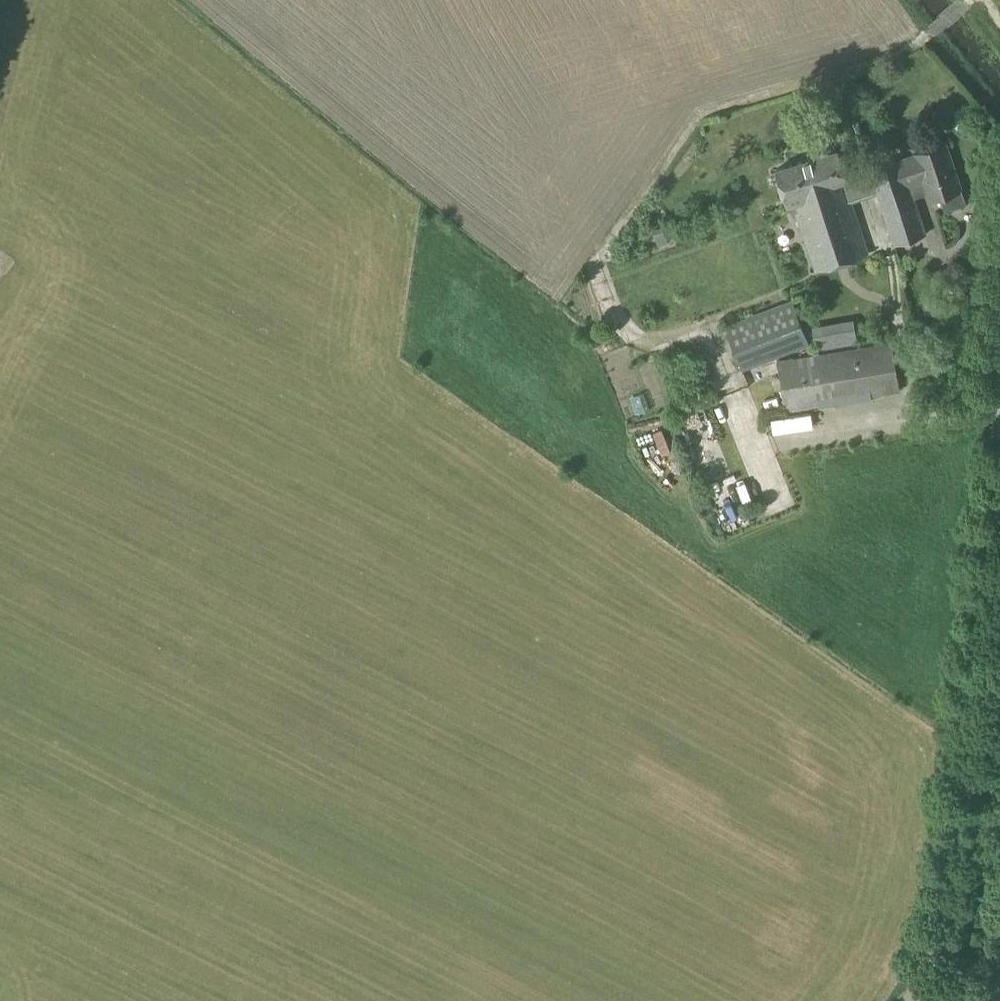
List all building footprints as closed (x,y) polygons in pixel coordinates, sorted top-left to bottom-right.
[(916,155),(870,170),(877,191),(894,245),(925,235),(908,183),(923,177),(931,200),(941,197),(945,210),(964,204),(960,190),(945,144),(915,154),(916,155)] [(877,191),(870,170),(846,178),(837,150),(776,170),(788,204),(793,203),(815,270),(868,253),(851,200),(877,191)] [(742,371),(808,345),(792,301),(725,326),(742,371)] [(816,353),(859,346),(855,319),(812,326),(816,353)] [(785,410),(899,392),(891,342),(777,361),(785,410)] [(670,427),(660,432),(670,452),(680,447),(670,427)] [(989,1000),(999,1000),(999,991),(989,1000)]
